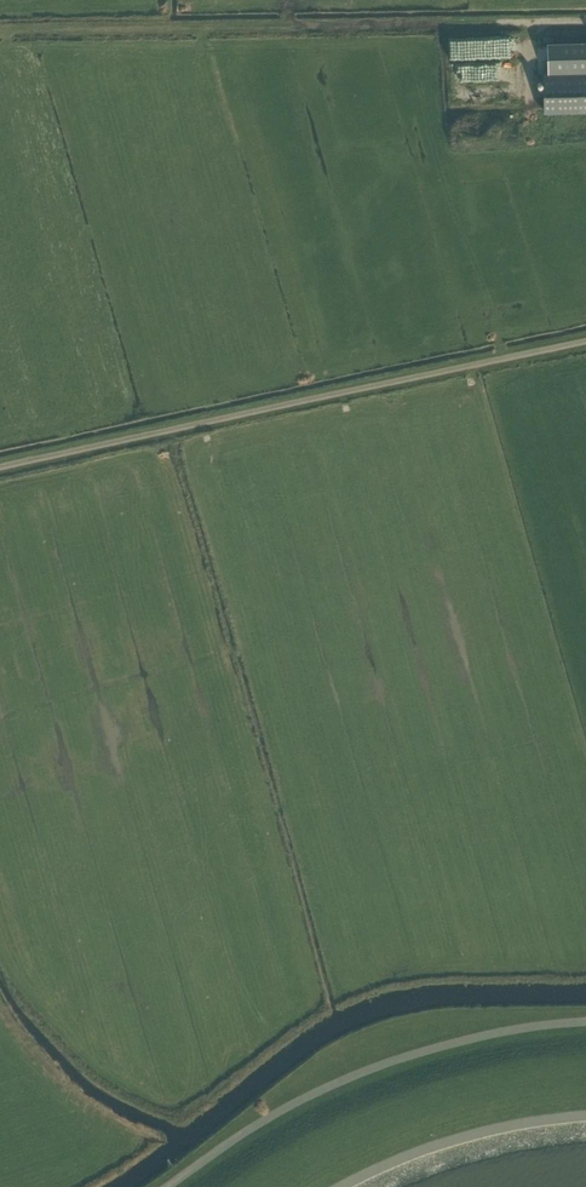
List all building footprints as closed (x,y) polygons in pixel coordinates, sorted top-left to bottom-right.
[(547,43),(548,73),(585,72),(585,42),(547,43)] [(585,111),(585,72),(548,73),(543,73),(544,112),(585,111)]
